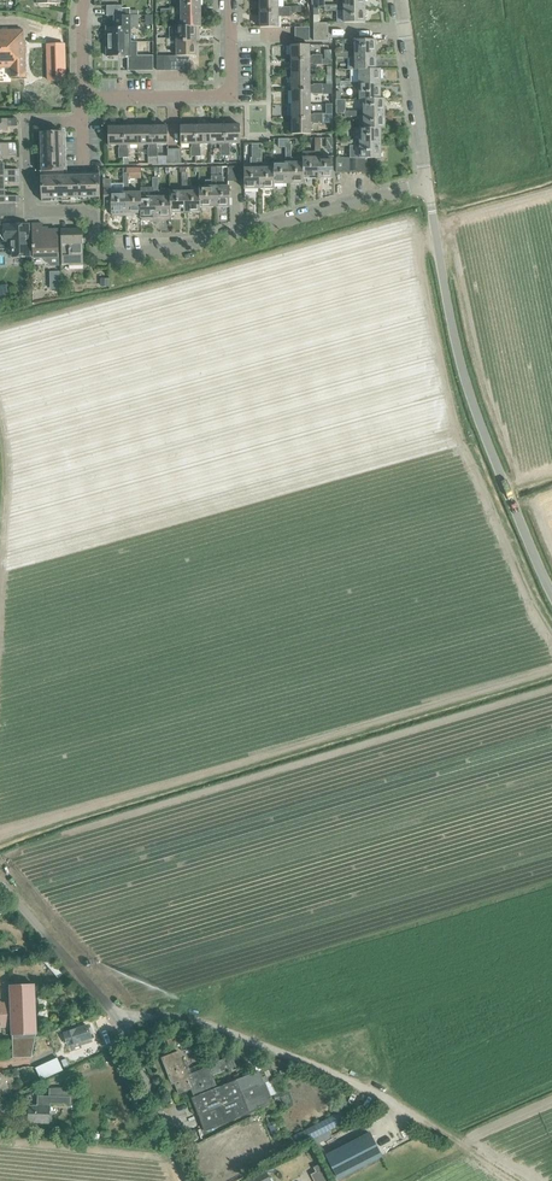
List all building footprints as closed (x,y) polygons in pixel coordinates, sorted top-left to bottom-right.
[(200,12),(200,0),(180,0),(180,10),(180,13),(200,12)] [(259,13),(290,13),(290,12),(302,12),(301,8),(277,8),(277,0),(258,0),(259,13)] [(343,6),(334,6),(334,11),(343,11),(343,9),(364,8),(364,0),(343,0),(343,6)] [(332,15),(332,11),(334,11),(334,6),(325,6),(325,8),(313,8),(313,15),(315,15),(332,15)] [(106,16),(114,16),(121,16),(121,15),(121,8),(121,7),(106,7),(106,16)] [(343,9),(343,11),(343,24),(364,24),(364,8),(343,9)] [(180,15),(180,27),(200,27),(200,12),(180,13),(180,10),(171,10),(171,15),(180,15)] [(290,13),(259,13),(259,29),(278,28),(278,18),(290,18),(290,13)] [(107,29),(107,43),(130,42),(129,29),(138,29),(138,16),(121,16),(114,16),(115,29),(107,29)] [(1,32),(1,27),(0,27),(0,69),(10,69),(11,78),(26,78),(25,42),(23,42),(23,32),(1,32)] [(176,27),(176,40),(176,42),(195,42),(195,28),(200,28),(200,27),(180,27),(176,27)] [(183,57),(189,57),(196,57),(195,42),(176,42),(176,40),(166,40),(166,44),(176,44),(176,57),(183,57)] [(355,56),(376,55),(375,40),(354,40),(355,53),(344,53),(344,58),(349,58),(355,58),(355,56)] [(130,42),(107,43),(107,58),(127,58),(127,71),(152,71),(152,57),(130,58),(130,42)] [(47,44),(48,81),(66,81),(65,44),(47,44)] [(291,45),(291,61),(322,61),(322,60),(322,56),(310,56),(310,45),(291,45)] [(349,70),(359,70),(380,70),(380,69),(376,69),(376,55),(355,56),(355,58),(349,58),(349,70)] [(291,61),(291,76),(310,76),(310,66),(322,66),(322,65),(332,65),(332,59),(322,60),(322,61),(291,61)] [(359,85),(380,85),(380,70),(359,70),(359,82),(349,82),(349,88),(359,88),(359,85)] [(291,76),(291,91),(322,90),(331,90),(331,86),(322,86),(322,85),(310,85),(310,76),(291,76)] [(359,100),(363,100),(384,100),(384,99),(380,99),(380,85),(359,85),(359,88),(359,100)] [(291,91),(291,105),(310,104),(310,96),(323,95),(330,95),(331,90),(322,90),(291,91)] [(363,115),(384,114),(384,100),(363,100),(363,112),(354,112),(354,117),(360,117),(363,117),(363,115)] [(291,105),(292,120),(323,120),(323,118),(323,115),(310,115),(310,104),(291,105)] [(360,117),(360,129),(380,129),(385,129),(384,114),(363,115),(363,117),(360,117)] [(323,120),(292,120),(292,135),(311,134),(311,125),(323,125),(332,124),(332,118),(323,118),(323,120)] [(7,131),(7,126),(17,126),(17,119),(0,120),(0,131),(7,131)] [(195,158),(195,126),(180,127),(180,145),(190,145),(190,158),(195,158)] [(210,126),(195,126),(195,158),(200,158),(200,145),(210,145),(210,126)] [(224,126),(210,126),(210,145),(220,145),(220,157),(225,157),(224,126)] [(240,126),(224,126),(225,157),(230,157),(230,145),(240,145),(240,126)] [(118,159),(123,159),(123,127),(108,128),(108,146),(118,146),(118,159)] [(123,159),(123,165),(128,164),(128,157),(128,146),(138,146),(137,127),(123,127),(123,159)] [(137,127),(138,146),(147,146),(148,164),(152,164),(152,127),(137,127)] [(167,127),(152,127),(152,164),(157,164),(156,158),(156,146),(167,146),(167,127)] [(360,141),(360,144),(380,144),(380,129),(360,129),(353,130),(353,141),(360,141)] [(38,133),(38,153),(64,152),(63,132),(38,133)] [(356,158),(360,158),(362,158),(369,159),(376,159),(381,159),(380,144),(360,144),(360,146),(350,147),(350,158),(356,158)] [(318,158),(318,180),(333,179),(333,158),(321,158),(321,149),(315,149),(315,158),(318,158)] [(256,169),(256,160),(262,159),(262,150),(253,150),(253,157),(250,157),(250,169),(244,169),(244,168),(238,168),(238,182),(244,182),(245,190),(259,190),(259,169),(256,169)] [(41,172),(41,179),(61,178),(61,173),(64,173),(64,152),(38,153),(39,172),(41,172)] [(303,163),(291,163),(291,154),(285,154),(285,163),(288,163),(289,185),(303,184),(303,163)] [(303,163),(303,184),(304,184),(304,180),(318,180),(318,158),(315,158),(303,159),(303,163)] [(273,168),(262,169),(262,159),(256,160),(256,169),(259,169),(259,190),(274,190),(274,185),(273,168)] [(19,176),(19,170),(4,170),(3,163),(0,163),(0,177),(19,176)] [(273,163),(273,168),(274,185),(289,185),(288,163),(285,163),(273,163)] [(123,184),(128,184),(128,177),(131,177),(133,175),(133,168),(122,169),(123,174),(123,184)] [(4,191),(4,184),(19,184),(19,176),(0,177),(0,191),(4,191)] [(211,178),(211,181),(211,188),(214,188),(214,208),(229,208),(229,187),(222,188),(222,176),(216,176),(216,178),(211,178)] [(100,177),(71,178),(71,202),(101,201),(100,177)] [(61,178),(41,179),(42,203),(71,202),(71,178),(61,178)] [(121,215),(126,215),(126,193),(123,193),(123,184),(112,184),(112,179),(104,179),(104,206),(111,206),(111,215),(112,215),(112,217),(121,217),(121,215)] [(140,187),(140,193),(140,217),(140,219),(141,219),(141,222),(150,222),(151,223),(155,223),(155,197),(153,198),(152,189),(158,189),(158,179),(152,179),(152,187),(140,187)] [(199,188),(199,192),(199,208),(214,208),(214,188),(211,188),(211,181),(205,181),(205,188),(199,188)] [(199,192),(187,192),(187,183),(182,184),(182,192),(185,192),(185,213),(199,213),(199,208),(199,192)] [(132,217),(140,217),(140,193),(128,193),(128,184),(123,184),(123,193),(126,193),(126,215),(132,215),(132,217)] [(170,190),(158,190),(158,189),(152,189),(153,198),(155,197),(155,223),(160,223),(161,221),(170,221),(170,219),(170,214),(170,193),(170,190)] [(4,204),(16,203),(16,196),(4,197),(4,191),(0,191),(0,204),(4,204)] [(185,192),(182,192),(170,193),(170,214),(185,213),(185,192)] [(5,242),(10,242),(11,252),(13,252),(13,257),(31,257),(30,224),(1,225),(1,222),(0,210),(0,234),(5,242)] [(44,224),(33,225),(33,250),(33,258),(43,258),(51,265),(60,265),(60,257),(59,232),(44,232),(44,224)] [(84,264),(84,261),(83,231),(69,231),(69,237),(63,237),(64,265),(84,264)] [(0,286),(0,298),(9,296),(7,285),(0,286)] [(34,985),(10,986),(11,1003),(11,1022),(13,1058),(32,1057),(36,1035),(34,985)] [(1,1022),(11,1022),(11,1003),(0,1003),(0,1022),(1,1022)] [(91,1039),(87,1026),(64,1033),(69,1046),(91,1039)] [(179,1052),(163,1058),(172,1083),(175,1082),(179,1093),(192,1088),(193,1091),(194,1095),(217,1084),(213,1075),(236,1066),(232,1056),(208,1065),(209,1066),(192,1073),(187,1060),(183,1062),(179,1052)] [(59,1061),(58,1058),(36,1068),(41,1080),(63,1070),(63,1069),(59,1061)] [(66,1058),(59,1061),(63,1069),(69,1066),(66,1058)] [(270,1063),(262,1066),(264,1069),(265,1071),(272,1068),(270,1063)] [(289,1068),(280,1072),(282,1076),(291,1072),(289,1068)] [(195,1096),(191,1098),(205,1131),(250,1113),(273,1104),(270,1096),(265,1083),(269,1082),(268,1079),(265,1071),(264,1069),(237,1080),(218,1087),(217,1086),(217,1084),(194,1095),(195,1096)] [(50,1123),(50,1103),(70,1104),(70,1097),(70,1088),(49,1088),(49,1096),(37,1096),(36,1106),(29,1106),(29,1122),(50,1123)] [(294,1148),(347,1121),(356,1117),(352,1109),(343,1114),(341,1111),(289,1137),(294,1148)] [(277,1123),(269,1126),(272,1133),(280,1130),(277,1123)] [(326,1156),(338,1178),(381,1156),(370,1133),(326,1156)] [(312,1167),(315,1172),(319,1180),(330,1180),(320,1163),(312,1167)] [(266,1172),(247,1180),(270,1180),(266,1172)]
